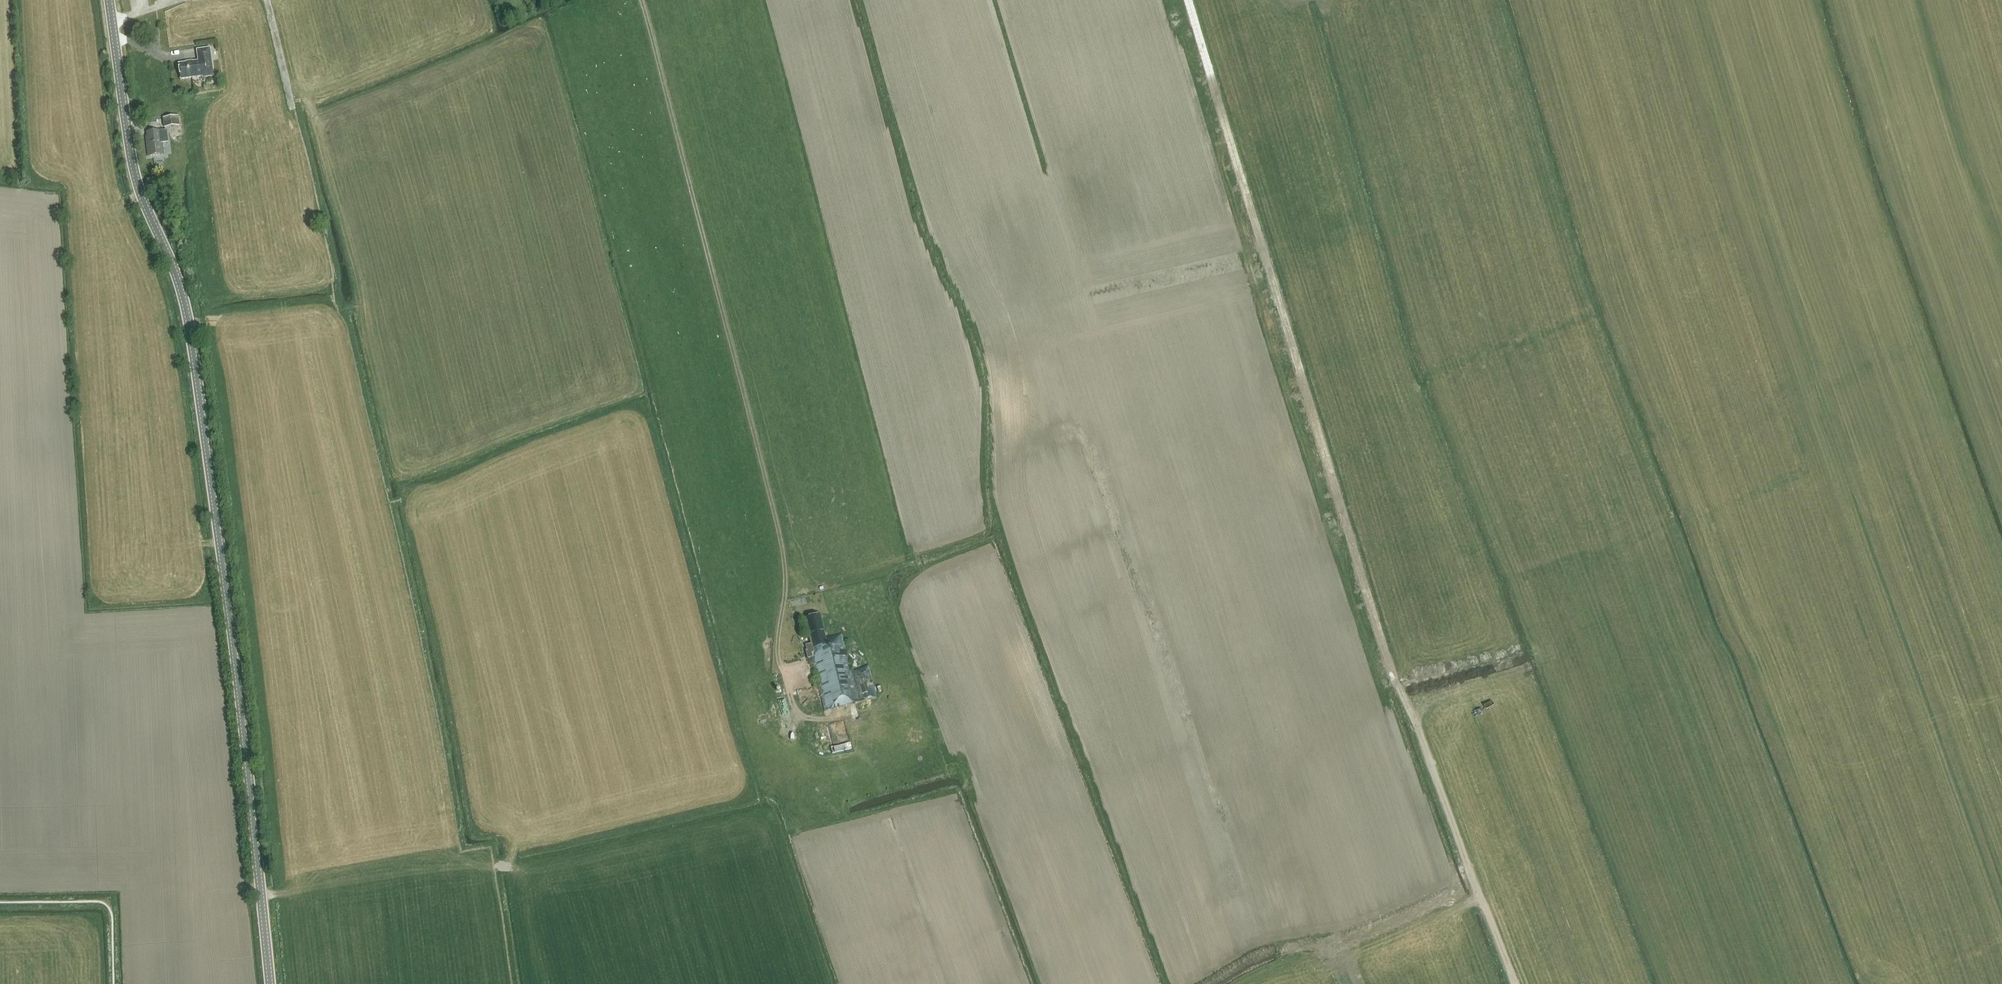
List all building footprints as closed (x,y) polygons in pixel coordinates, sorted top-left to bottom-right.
[(202,77),(214,76),(210,48),(197,50),(198,60),(178,63),(180,79),(202,76),(202,77)] [(181,115),(175,116),(163,117),(164,128),(176,127),(177,134),(183,133),(181,115)] [(148,156),(164,154),(161,133),(158,133),(158,131),(148,132),(149,136),(146,137),(148,156)] [(825,639),(819,614),(806,617),(812,644),(806,645),(807,650),(806,651),(808,658),(812,657),(825,711),(876,698),(868,667),(851,671),(842,635),(825,639)] [(832,754),(852,749),(850,743),(831,748),(832,754)]
